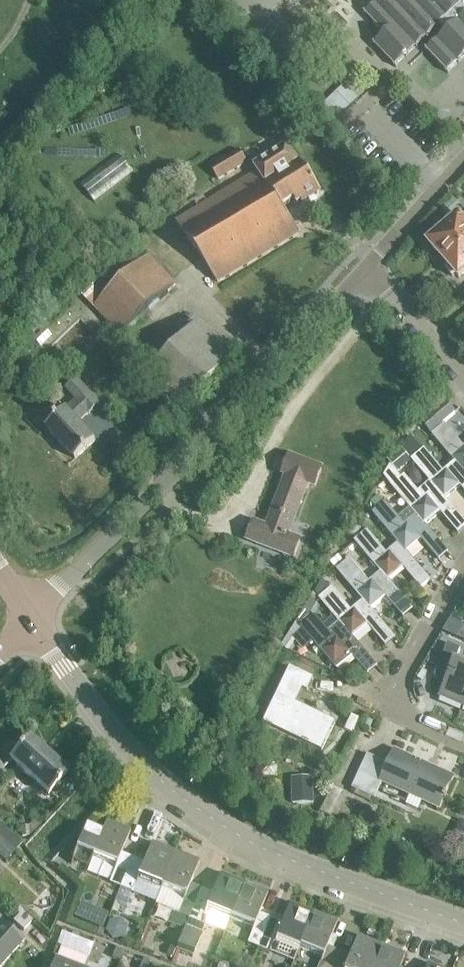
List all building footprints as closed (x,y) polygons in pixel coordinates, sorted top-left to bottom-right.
[(373,2),(363,12),(383,33),(372,43),(394,66),(394,67),(441,25),(445,29),(424,49),(427,52),(429,54),(446,73),(446,72),(447,72),(448,71),(463,56),(463,0),(371,0),(373,2)] [(320,107),(334,122),(358,99),(344,85),(320,107)] [(300,201),(302,203),(320,192),(293,156),(284,147),(254,167),(258,172),(176,222),(215,285),(297,233),(281,207),(293,199),(296,204),(300,201)] [(210,167),(219,181),(248,164),(239,150),(210,167)] [(443,207),(453,218),(463,208),(453,198),(443,207)] [(461,218),(459,216),(429,242),(459,277),(463,272),(463,215),(461,218)] [(93,307),(121,337),(175,286),(147,256),(93,307)] [(177,416),(236,357),(200,322),(177,345),(161,330),(126,366),(177,416)] [(88,413),(89,414),(99,404),(76,379),(65,389),(76,400),(46,428),(75,460),(95,441),(78,422),(88,413)] [(420,421),(431,434),(455,414),(444,401),(420,421)] [(463,445),(446,424),(433,435),(455,463),(456,462),(463,472),(463,445)] [(455,463),(444,472),(426,449),(423,451),(414,441),(404,450),(431,482),(436,488),(445,498),(460,486),(463,491),(463,472),(456,462),(455,463)] [(307,482),(316,485),(323,467),(289,454),(282,472),(287,474),(267,526),(253,521),(246,538),(293,557),(300,539),(286,534),(307,482)] [(385,476),(392,486),(411,508),(417,516),(425,525),(440,512),(458,533),(460,532),(463,528),(463,521),(445,498),(436,488),(431,482),(420,492),(405,475),(402,478),(391,466),(391,465),(385,476)] [(386,502),(372,514),(398,544),(399,544),(406,553),(407,552),(422,540),(440,561),(441,561),(448,555),(449,554),(425,525),(417,516),(411,508),(399,518),(386,502)] [(399,544),(398,544),(387,553),(368,530),(354,541),(380,572),(381,571),(388,581),(389,580),(404,568),(422,589),(431,582),(407,552),(406,553),(399,544)] [(381,571),(380,572),(369,581),(350,557),(336,569),(363,601),(363,600),(370,609),(370,608),(385,596),(403,618),(414,610),(389,580),(388,581),(381,571)] [(363,600),(363,601),(351,610),(332,587),(318,598),(345,630),(346,629),(352,637),(353,637),(367,625),(385,646),(395,638),(370,608),(370,609),(363,600)] [(346,629),(345,630),(334,640),(314,616),(311,612),(316,604),(311,598),(296,622),(303,630),(293,639),(304,652),(314,643),(334,667),(350,654),(368,675),(378,667),(353,637),(352,637),(346,629)] [(443,630),(463,639),(463,623),(451,617),(443,630)] [(436,672),(447,677),(438,698),(462,709),(463,704),(463,665),(455,661),(457,655),(460,649),(459,649),(448,644),(444,654),(436,672)] [(303,689),(307,691),(313,679),(290,668),(263,722),(321,751),(335,723),(295,704),(303,689)] [(41,722),(32,734),(80,770),(90,757),(41,722)] [(58,782),(67,773),(29,739),(20,748),(20,747),(17,751),(9,760),(47,795),(55,786),(56,787),(59,783),(58,782)] [(439,810),(453,777),(394,751),(388,764),(368,755),(353,789),(375,799),(382,784),(439,810)] [(20,825),(21,836),(29,836),(40,825),(34,819),(28,825),(20,825)] [(120,887),(132,858),(120,854),(130,830),(106,820),(100,834),(84,828),(75,850),(115,866),(109,883),(120,887)] [(454,835),(463,840),(463,823),(460,821),(454,835)] [(6,861),(22,844),(0,824),(0,856),(6,861)] [(132,858),(120,887),(131,892),(155,901),(175,851),(151,842),(143,863),(132,858)] [(155,901),(154,904),(171,911),(188,918),(200,889),(189,885),(199,861),(175,851),(155,901)] [(229,919),(244,882),(220,872),(211,894),(200,889),(188,918),(183,930),(177,947),(193,954),(210,912),(229,919)] [(258,948),(269,919),(258,914),(267,892),(244,882),(229,919),(252,929),(247,943),(258,948)] [(269,919),(258,948),(269,952),(293,962),(298,949),(313,911),(289,902),(281,923),(269,919)] [(188,918),(171,911),(166,923),(183,930),(188,918)] [(298,949),(322,958),(318,966),(331,966),(337,951),(326,947),(337,921),(313,911),(298,949)] [(12,922),(22,931),(31,922),(21,912),(12,922)] [(122,937),(126,928),(119,921),(109,923),(105,931),(112,939),(122,937)] [(2,966),(23,943),(0,922),(0,964),(2,966)] [(381,944),(357,934),(349,956),(337,951),(331,966),(372,966),(381,944)] [(405,953),(381,944),(372,966),(399,966),(405,953)] [(111,957),(119,960),(123,950),(115,948),(111,957)] [(55,958),(51,966),(78,966),(55,958)] [(150,961),(143,958),(139,966),(147,966),(150,961)]
